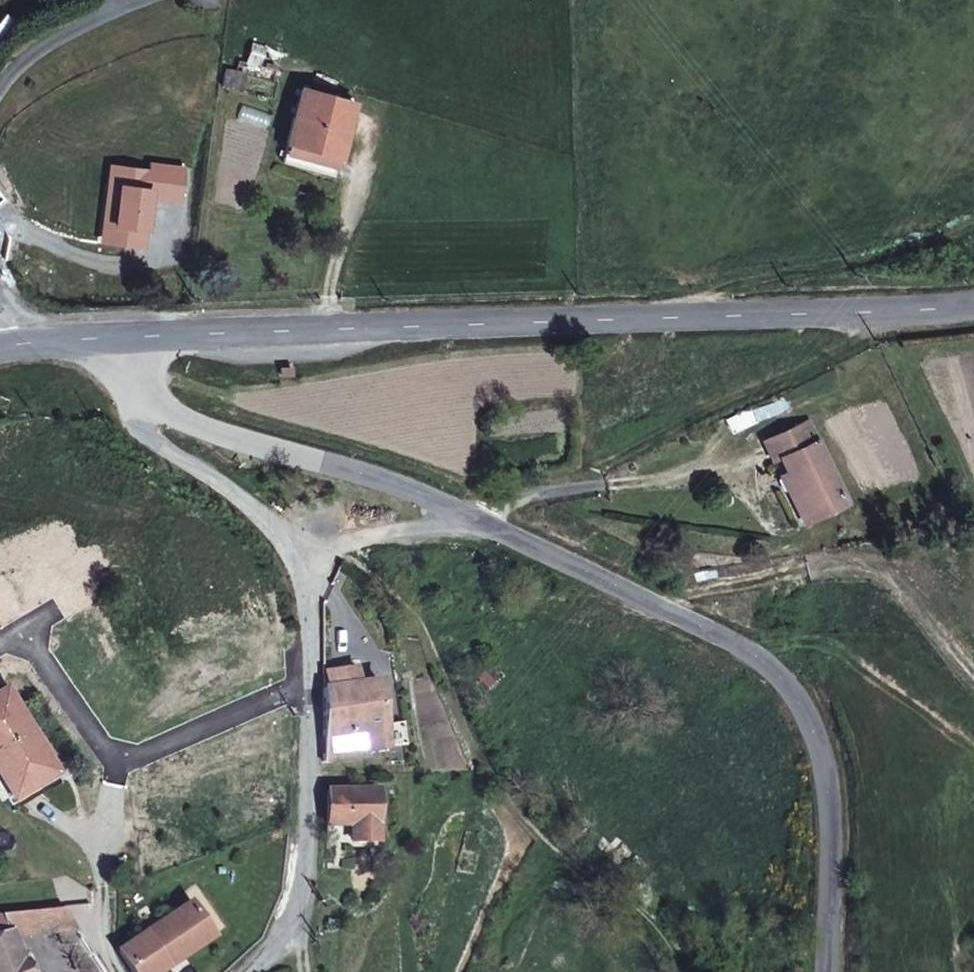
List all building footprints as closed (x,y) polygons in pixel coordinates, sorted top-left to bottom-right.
[(220,66),(218,81),(237,82),(237,67),(220,66)] [(337,152),(351,103),(300,87),(287,137),(337,152)] [(771,392),(748,403),(755,416),(781,403),(777,394),(773,396),(771,392)] [(719,416),(726,430),(755,416),(748,403),(719,416)] [(790,458),(796,470),(821,516),(853,499),(813,419),(768,443),(781,463),(790,458)] [(810,522),(821,516),(796,470),(786,475),(810,522)] [(320,673),(320,688),(352,684),(351,669),(320,673)] [(383,727),(377,682),(352,684),(320,688),(322,762),(366,756),(365,738),(372,737),(372,729),(383,727)] [(14,801),(33,788),(26,777),(45,766),(0,699),(0,781),(14,801)] [(45,766),(26,777),(33,788),(51,775),(45,766)] [(349,826),(349,843),(374,843),(375,821),(375,791),(328,791),(327,826),(349,826)] [(132,971),(155,971),(210,936),(211,934),(189,903),(117,950),(132,971)] [(9,929),(13,936),(77,930),(63,907),(0,914),(0,933),(9,929)] [(0,933),(0,971),(30,971),(25,959),(22,960),(13,936),(9,929),(0,933)]
